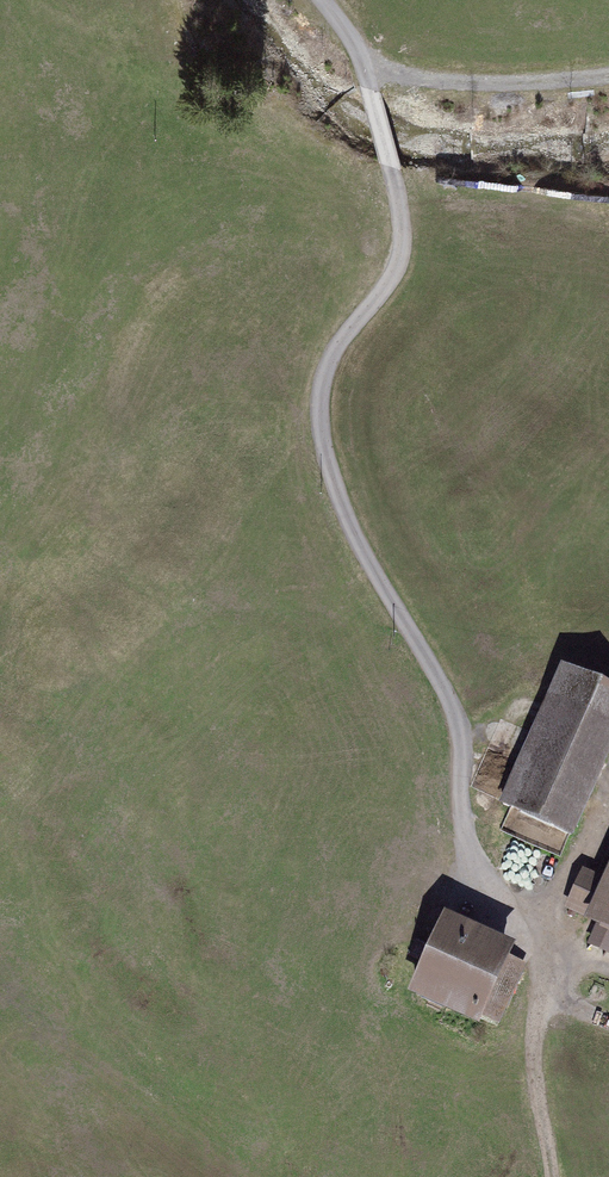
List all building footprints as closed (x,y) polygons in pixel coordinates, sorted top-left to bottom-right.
[(574,666),(507,810),(587,847),(608,798),(608,682),(574,666)] [(608,925),(608,884),(591,876),(576,911),(608,925)] [(535,950),(462,917),(427,995),(500,1028),(535,950)]
